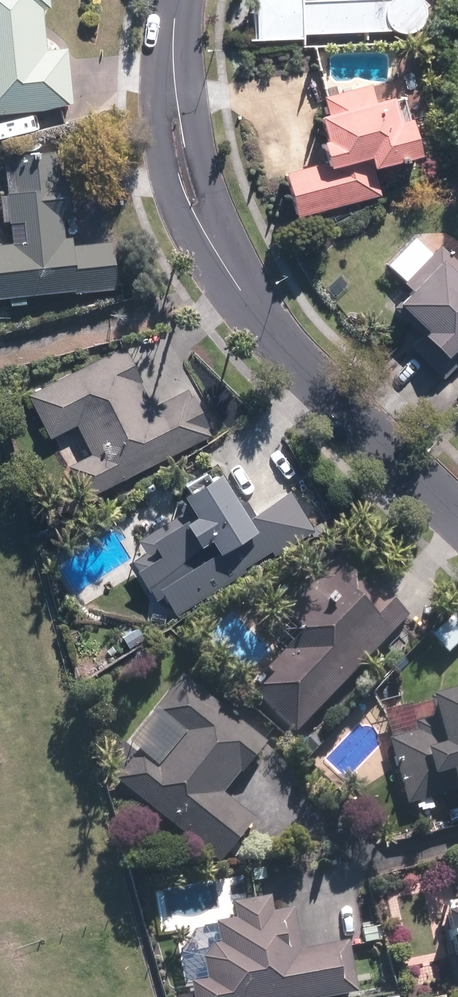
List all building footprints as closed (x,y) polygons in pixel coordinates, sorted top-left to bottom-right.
[(51,0),(0,0),(0,115),(74,110),(70,45),(50,46),(47,9),(52,9),(51,0)] [(257,39),(306,37),(306,33),(393,28),(395,30),(397,31),(399,32),(402,33),(404,33),(406,34),(409,34),(411,33),(414,33),(416,32),(418,31),(420,29),(422,28),(424,26),(425,24),(426,22),(427,20),(428,18),(428,15),(429,13),(429,10),(428,8),(428,6),(427,3),(426,1),(425,0),(256,0),(257,39)] [(378,98),(373,83),(324,97),(330,115),(326,116),(332,137),(321,140),(327,158),(288,170),(302,215),(385,190),(378,167),(429,151),(418,112),(403,116),(396,93),(378,98)] [(124,286),(120,238),(76,241),(71,173),(60,173),(60,150),(8,150),(9,199),(3,199),(3,223),(0,223),(0,296),(12,295),(13,304),(28,303),(27,294),(124,286)] [(444,243),(436,252),(417,234),(390,263),(415,287),(404,298),(433,327),(430,331),(453,354),(457,349),(457,257),(444,243)] [(89,497),(203,438),(192,416),(205,409),(202,402),(188,409),(179,392),(156,404),(124,343),(29,393),(51,437),(78,422),(94,452),(71,464),(89,497)] [(254,512),(226,466),(188,490),(201,511),(185,521),(180,512),(138,538),(146,550),(132,559),(159,601),(169,595),(180,613),(249,570),(247,567),(273,550),(276,555),(319,529),(293,488),(254,512)] [(406,615),(341,555),(288,612),(307,630),(251,690),(296,732),(406,615)] [(307,771),(186,670),(128,739),(141,750),(120,776),(226,864),(243,843),(266,862),(296,826),(276,809),(307,771)] [(434,695),(439,714),(416,721),(418,730),(392,738),(412,802),(419,800),(423,812),(439,807),(436,799),(457,792),(457,688),(434,695)] [(273,896),(236,900),(238,915),(221,917),(224,940),(205,942),(210,976),(194,978),(197,996),(329,996),(362,991),(352,939),(306,948),(298,906),(275,910),(273,896)] [(446,902),(457,953),(457,899),(446,902)]
